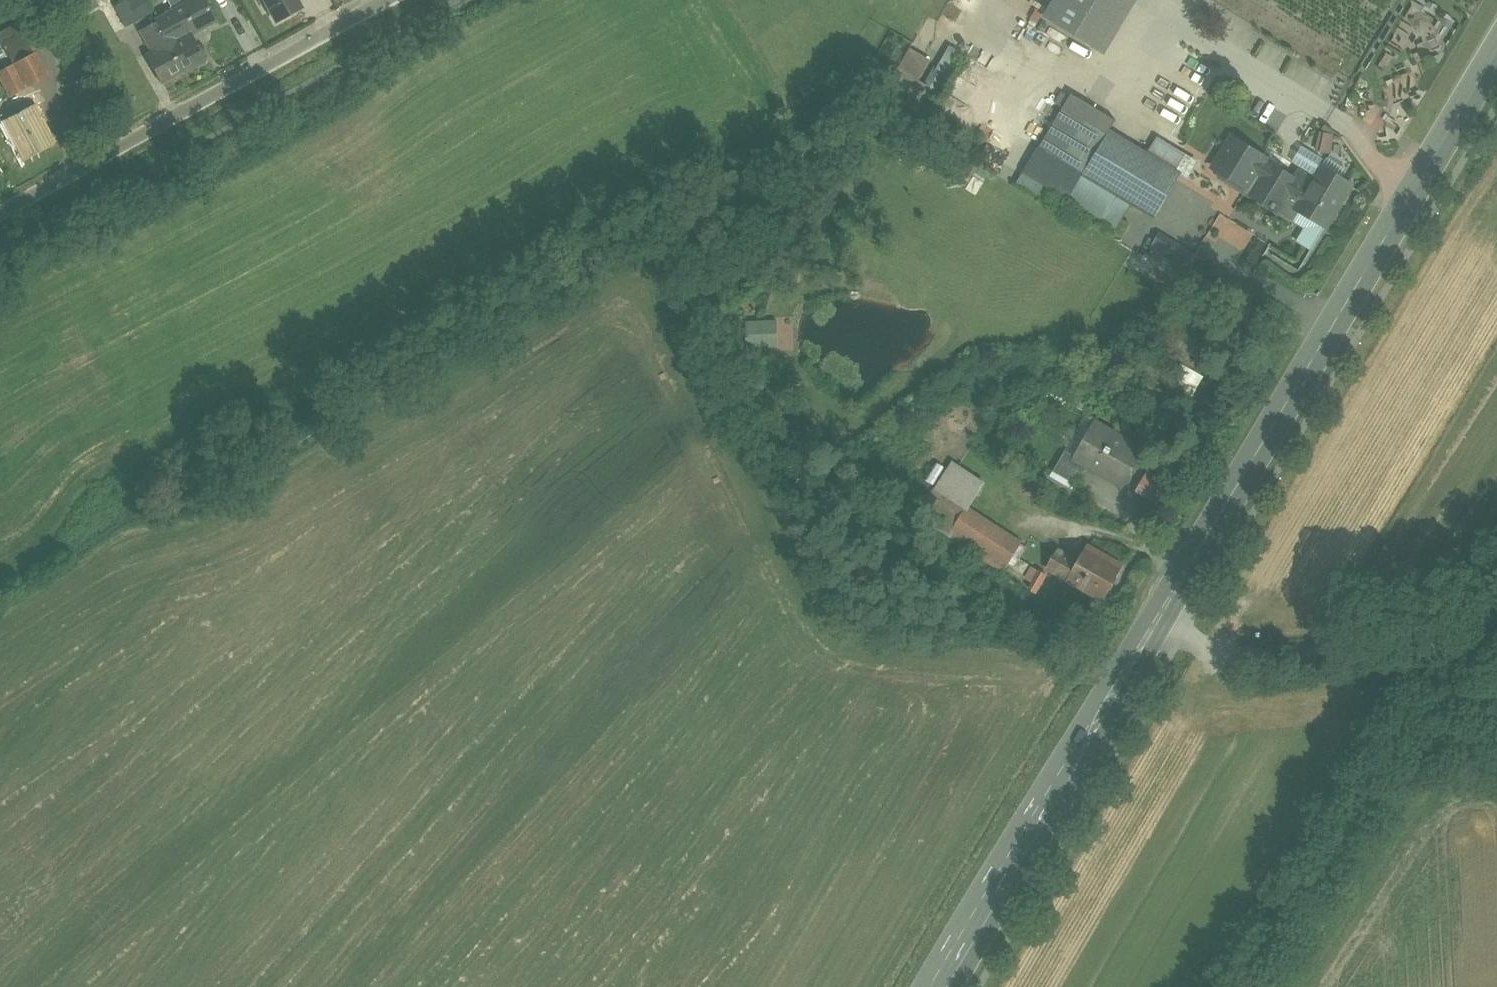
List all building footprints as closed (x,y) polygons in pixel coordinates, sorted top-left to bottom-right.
[(145,1),(144,2),(143,0),(123,0),(114,5),(125,26),(151,12),(145,1)] [(204,61),(190,35),(216,22),(205,0),(167,0),(173,10),(155,19),(184,72),(204,61)] [(263,8),(267,6),(275,20),(300,7),(296,0),(259,0),(263,8)] [(1048,17),(1094,44),(1121,0),(1058,0),(1048,17)] [(156,21),(140,30),(151,50),(146,53),(162,84),(184,72),(155,19),(156,21)] [(0,70),(0,78),(10,96),(26,88),(50,75),(37,49),(36,50),(26,29),(18,33),(1,41),(12,63),(0,70)] [(889,82),(932,98),(945,63),(954,67),(960,52),(942,45),(936,61),(902,48),(889,82)] [(22,159),(56,140),(36,103),(2,122),(22,159)] [(1111,131),(1067,105),(1042,147),(1086,173),(1111,131)] [(1149,154),(1111,131),(1086,173),(1155,214),(1180,173),(1173,169),(1149,154)] [(1326,151),(1330,133),(1320,131),(1316,149),(1326,151)] [(1313,187),(1267,160),(1269,157),(1234,136),(1223,154),(1224,159),(1218,170),(1220,171),(1222,178),(1229,182),(1236,181),(1247,188),(1246,190),(1258,198),(1260,195),(1275,204),(1274,206),(1276,207),(1276,208),(1295,220),(1301,210),(1328,226),(1353,184),(1325,166),(1313,187)] [(1183,152),(1159,137),(1149,154),(1173,169),(1183,152)] [(1212,229),(1243,248),(1252,232),(1221,213),(1212,229)] [(1197,258),(1161,237),(1155,247),(1190,269),(1197,258)] [(1145,450),(1096,422),(1077,456),(1076,457),(1089,464),(1124,485),(1145,450)] [(1077,456),(1067,450),(1055,471),(1077,484),(1089,464),(1076,457),(1077,456)] [(989,484),(955,462),(916,524),(993,572),(1011,542),(969,516),(989,484)] [(1123,567),(1089,548),(1082,562),(1060,550),(1048,571),(1104,602),(1123,567)]
